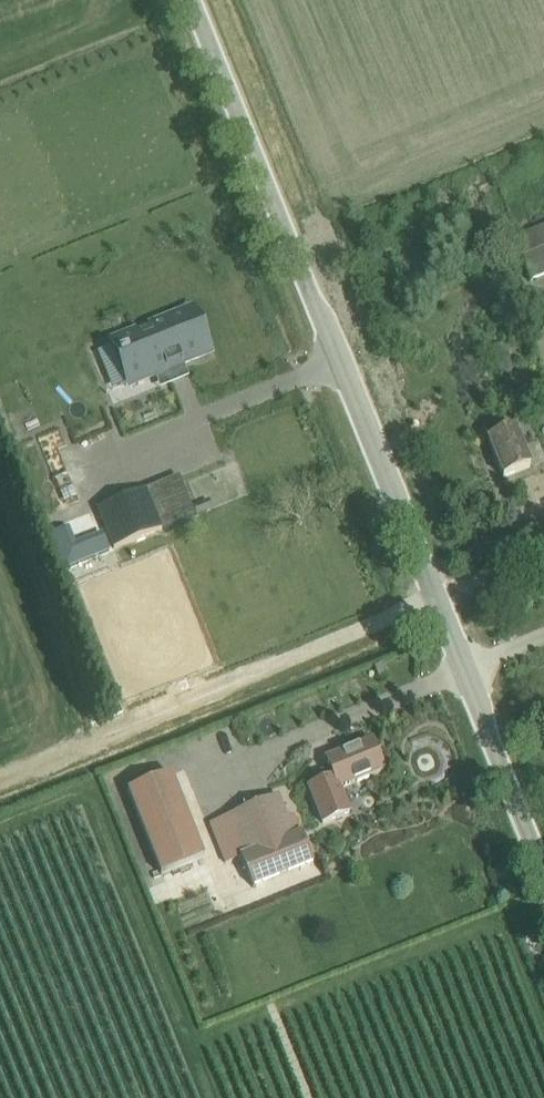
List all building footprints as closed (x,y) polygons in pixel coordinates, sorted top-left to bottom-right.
[(543,275),(543,227),(513,239),(530,281),(543,275)] [(186,323),(116,351),(123,368),(122,369),(124,373),(125,373),(133,395),(203,366),(186,323)] [(503,478),(530,467),(515,430),(508,433),(503,420),(483,428),(488,440),(488,441),(503,478)] [(113,550),(161,530),(145,491),(97,510),(113,550)] [(176,559),(91,586),(105,631),(144,619),(167,691),(213,676),(176,559)] [(379,679),(385,676),(381,666),(374,669),(379,679)] [(331,773),(306,783),(321,819),(347,809),(339,789),(384,771),(372,742),(326,760),(331,773)] [(171,775),(127,793),(161,877),(205,860),(171,775)] [(279,797),(230,816),(231,817),(210,825),(226,864),(241,857),(253,888),(313,864),(294,816),(288,819),(279,797)]
